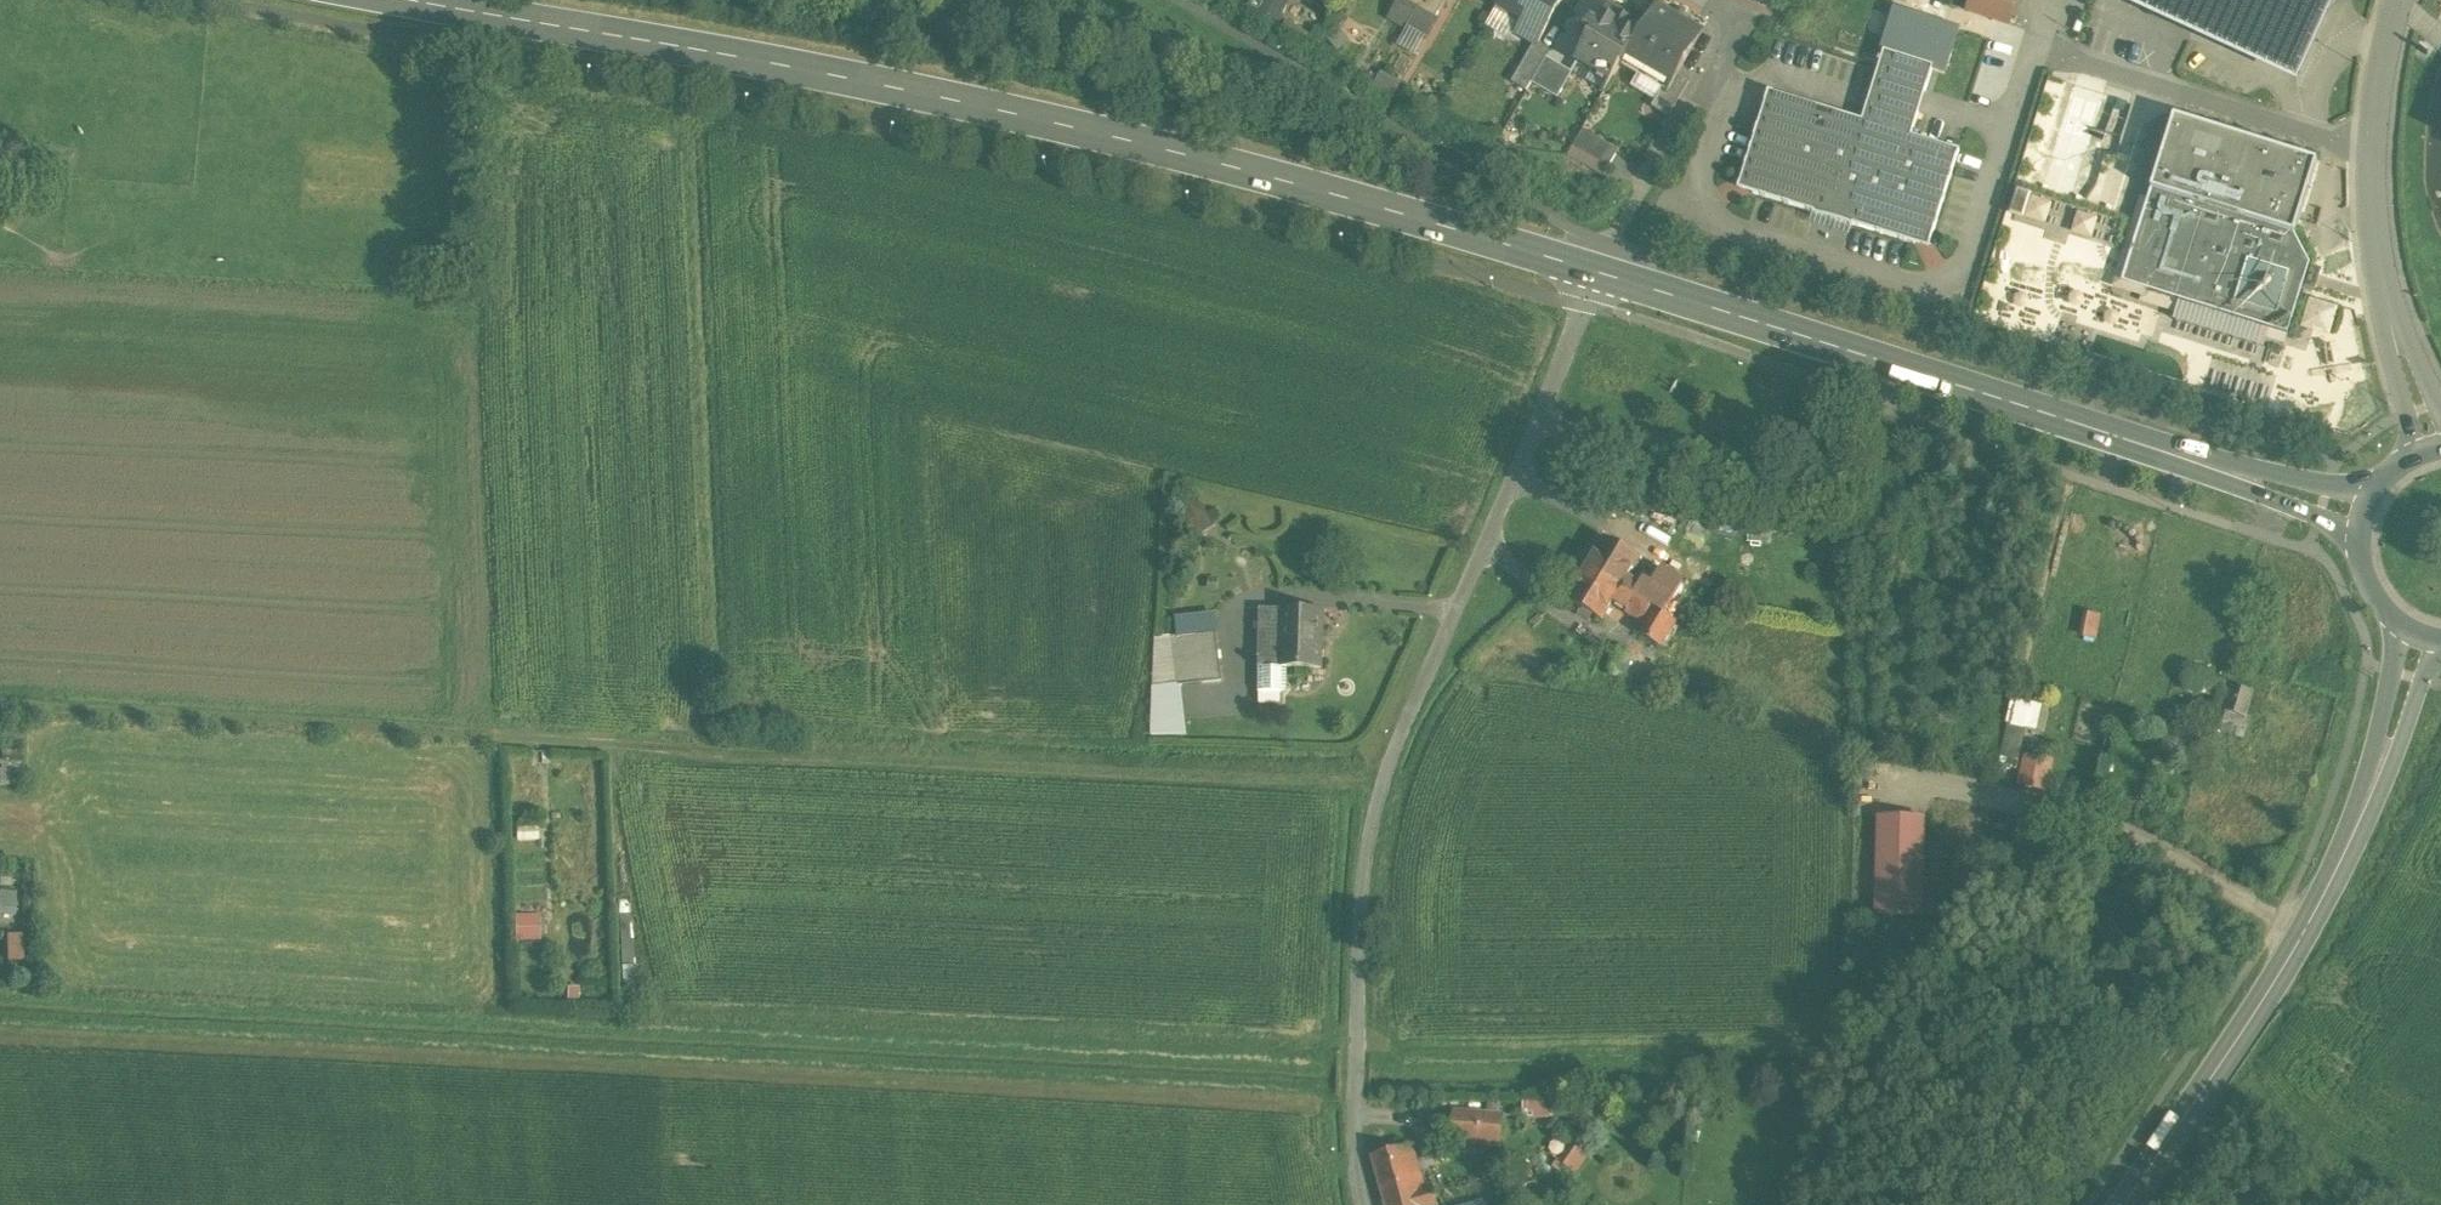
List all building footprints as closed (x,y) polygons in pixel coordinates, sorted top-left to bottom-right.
[(1293,0),(1270,0),(1266,12),(1287,19),(1293,0)] [(1402,1),(1418,10),(1423,0),(1402,0),(1402,1)] [(1418,10),(1435,20),(1447,0),(1423,0),(1418,10)] [(1499,4),(1523,19),(1516,31),(1536,43),(1538,44),(1563,0),(1502,0),(1499,4)] [(1968,11),(2010,25),(2018,0),(1972,0),(1968,11)] [(2094,11),(2106,15),(2111,0),(2098,0),(2094,11)] [(2200,23),(2289,64),(2319,0),(2211,0),(2200,23)] [(1658,7),(1655,6),(1643,27),(1621,64),(1641,76),(1646,69),(1672,84),(1673,84),(1675,80),(1678,75),(1702,33),(1686,23),(1685,24),(1657,8),(1658,7)] [(1643,27),(1609,7),(1599,25),(1593,21),(1582,40),(1589,43),(1579,59),(1613,79),(1621,64),(1643,27)] [(1536,43),(1512,83),(1528,91),(1532,83),(1547,58),(1533,50),(1536,43)] [(1885,51),(1863,121),(1865,121),(1834,220),(1854,226),(1855,226),(1930,249),(1961,151),(1955,149),(1913,136),(1934,67),(1885,51)] [(1573,73),(1547,58),(1532,83),(1558,98),(1573,73)] [(1673,84),(1672,84),(1657,109),(1652,106),(1652,107),(1669,117),(1690,82),(1678,75),(1675,80),(1673,84)] [(2065,82),(2004,278),(2068,298),(2129,102),(2065,82)] [(1863,121),(1775,93),(1769,91),(1739,189),(1814,213),(1834,220),(1865,121),(1863,121)] [(2318,162),(2175,117),(2152,190),(2153,190),(2124,282),(2195,304),(2190,323),(2212,330),(2217,311),(2265,326),(2295,311),(2306,278),(2310,265),(2294,235),(2295,235),(2318,162)] [(1619,150),(1584,130),(1574,147),(1609,168),(1619,150)] [(2290,326),(2279,331),(2285,341),(2295,336),(2290,326)] [(1640,558),(1607,539),(1588,570),(1635,597),(1642,586),(1629,578),(1635,567),(1640,558)] [(1657,579),(1635,567),(1629,578),(1642,586),(1644,582),(1652,587),(1657,579)] [(1635,597),(1588,570),(1569,601),(1584,610),(1580,616),(1590,621),(1594,615),(1603,621),(1614,601),(1628,610),(1627,612),(1642,622),(1651,607),(1635,597)] [(1657,579),(1652,587),(1644,582),(1642,586),(1635,597),(1651,607),(1665,615),(1685,583),(1663,570),(1657,579)] [(1665,615),(1651,607),(1642,622),(1636,632),(1662,648),(1677,623),(1665,615)] [(1323,611),(1269,610),(1268,667),(1321,668),(1323,611)] [(1216,634),(1175,638),(1183,705),(1225,701),(1216,634)] [(1632,661),(1617,656),(1612,671),(1627,676),(1632,661)] [(2252,691),(2234,686),(2221,732),(2245,738),(2251,718),(2245,716),(2252,691)] [(2007,766),(2024,767),(2025,730),(2044,731),(2045,702),(2010,701),(2007,766)] [(2021,786),(2051,792),(2057,759),(2027,753),(2021,786)] [(1925,819),(1880,818),(1878,917),(1923,918),(1925,819)] [(18,915),(19,890),(0,889),(0,915),(18,915)] [(518,914),(517,941),(544,941),(544,915),(518,914)] [(25,934),(8,935),(10,961),(27,960),(25,934)] [(1556,1117),(1555,1099),(1525,1100),(1526,1119),(1556,1117)] [(1503,1115),(1455,1111),(1452,1140),(1501,1144),(1503,1115)] [(1579,1173),(1592,1155),(1572,1141),(1559,1159),(1579,1173)] [(1372,1156),(1386,1204),(1439,1204),(1433,1186),(1424,1189),(1419,1170),(1413,1172),(1406,1147),(1372,1156)]
